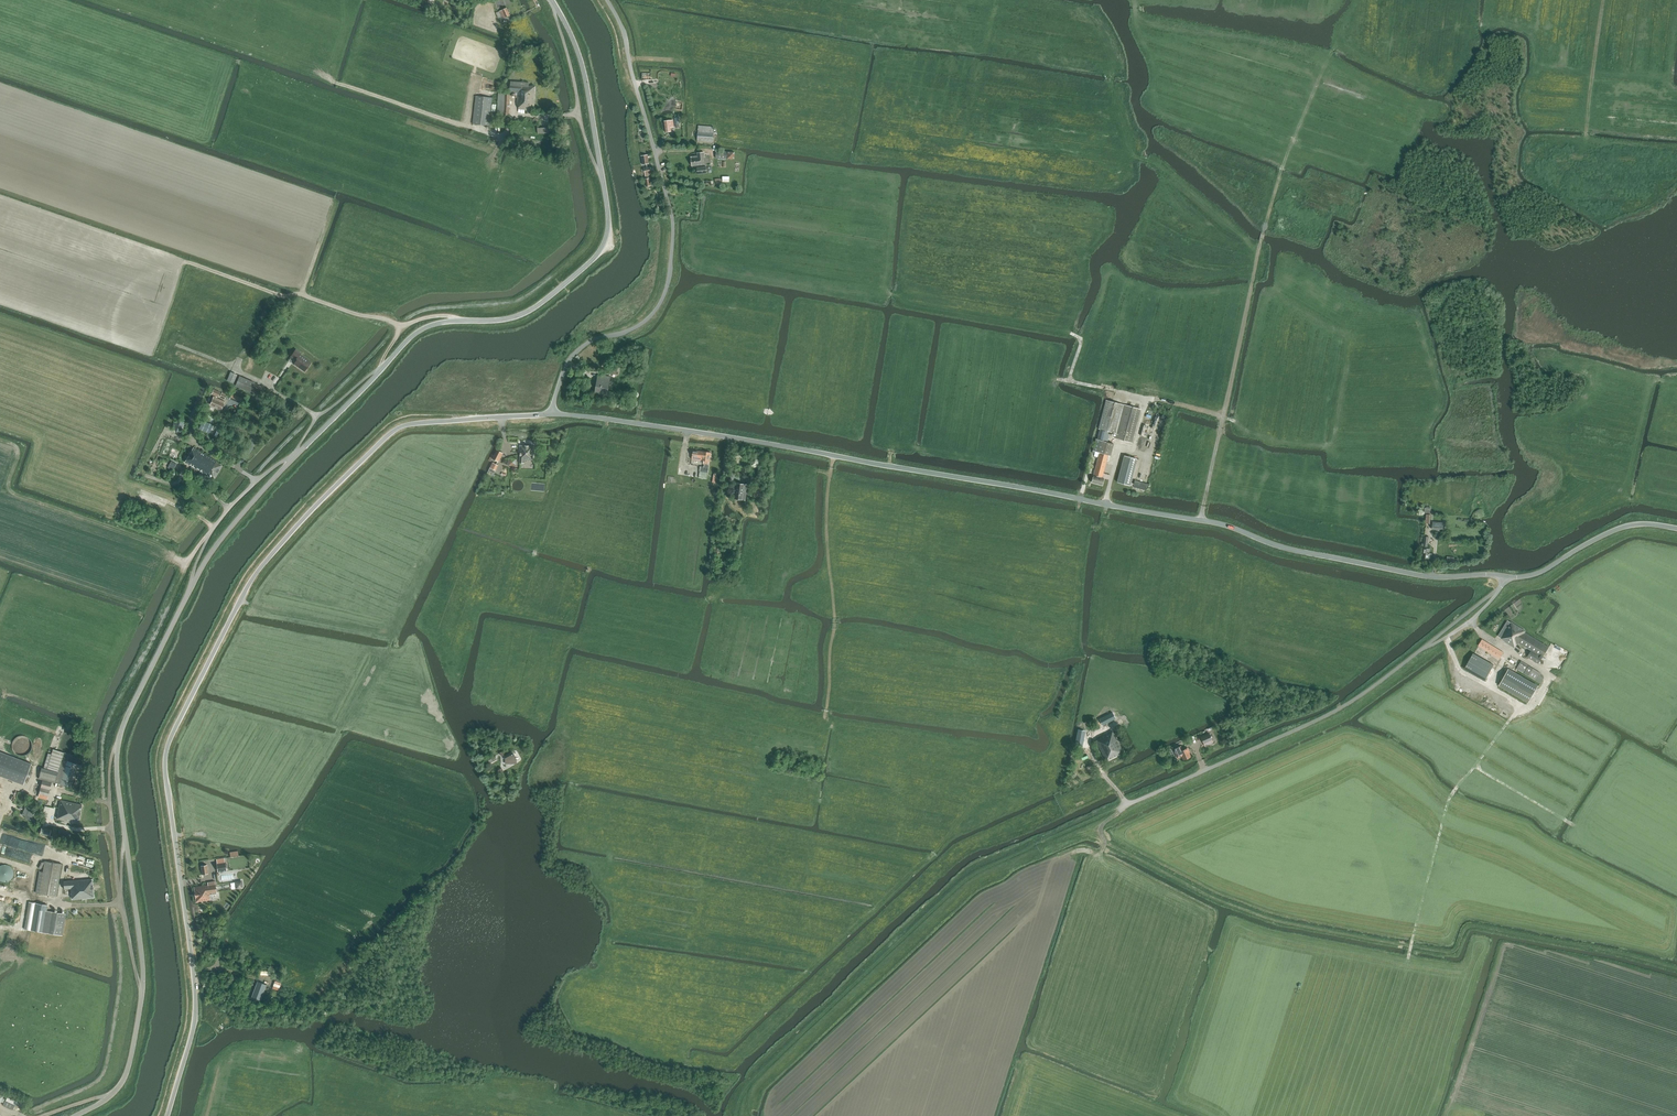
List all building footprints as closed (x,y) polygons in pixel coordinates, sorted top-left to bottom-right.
[(500,11),(503,18),(510,15),(507,8),(500,11)] [(536,86),(529,86),(529,83),(511,81),(511,84),(510,84),(510,93),(518,93),(517,107),(519,107),(519,109),(534,110),(536,86)] [(497,115),(509,115),(510,94),(505,94),(505,93),(498,93),(497,115)] [(473,124),(489,126),(492,98),(476,96),(473,124)] [(664,121),(665,132),(671,131),(671,127),(674,127),(673,120),(664,121)] [(697,141),(713,142),(714,127),(698,126),(697,141)] [(691,158),(692,166),(705,164),(704,157),(704,152),(697,153),(697,156),(691,157),(691,158)] [(644,168),(646,177),(654,176),(653,167),(644,168)] [(295,359),(296,361),(294,364),(304,371),(311,362),(300,354),(300,353),(295,349),(290,356),(295,359)] [(227,380),(233,383),(237,375),(230,372),(227,380)] [(595,391),(608,393),(610,377),(598,375),(595,391)] [(250,392),(250,391),(259,395),(263,387),(254,383),(254,382),(240,376),(235,385),(250,392)] [(211,405),(221,410),(225,401),(214,397),(211,405)] [(1110,432),(1116,434),(1124,405),(1106,400),(1099,429),(1100,429),(1098,439),(1101,440),(1107,442),(1110,432)] [(1115,438),(1132,443),(1141,409),(1124,405),(1116,434),(1115,438)] [(172,429),(182,433),(185,422),(183,421),(175,419),(172,429)] [(1099,476),(1098,477),(1093,476),(1092,482),(1102,485),(1104,479),(1101,478),(1101,477),(1102,477),(1108,455),(1110,455),(1114,444),(1107,442),(1101,440),(1098,452),(1100,453),(1094,475),(1099,476)] [(519,462),(525,463),(525,460),(533,460),(534,446),(520,445),(519,462)] [(200,471),(200,472),(213,479),(222,465),(216,462),(216,461),(193,447),(185,462),(200,471)] [(489,460),(491,461),(492,458),(499,462),(503,453),(497,449),(493,455),(492,454),(489,460)] [(698,478),(707,479),(709,465),(709,461),(710,461),(710,457),(711,457),(711,454),(711,452),(703,451),(703,452),(693,450),(692,459),(703,461),(703,464),(704,464),(704,466),(700,466),(698,478)] [(1137,458),(1124,455),(1117,481),(1130,485),(1137,458)] [(508,465),(516,466),(517,458),(509,457),(508,465)] [(488,470),(494,473),(498,465),(492,462),(488,470)] [(1135,481),(1133,487),(1146,490),(1148,484),(1135,481)] [(735,499),(746,500),(748,484),(737,483),(735,499)] [(753,495),(761,496),(762,488),(755,487),(753,495)] [(1432,530),(1444,530),(1444,522),(1433,522),(1432,530)] [(1430,549),(1427,548),(1429,537),(1424,536),(1422,548),(1424,548),(1423,558),(1429,559),(1429,558),(1432,559),(1432,554),(1430,553),(1430,549)] [(1527,657),(1539,664),(1542,657),(1543,657),(1549,647),(1525,632),(1526,631),(1511,622),(1508,621),(1498,636),(1505,641),(1515,648),(1518,642),(1531,650),(1527,657)] [(1489,652),(1500,659),(1504,652),(1482,639),(1478,646),(1490,652),(1489,652)] [(1464,669),(1485,680),(1494,665),(1473,653),(1464,669)] [(1528,676),(1541,684),(1543,680),(1544,677),(1544,676),(1543,676),(1543,675),(1542,673),(1522,661),(1518,667),(1529,674),(1528,676)] [(1529,702),(1538,686),(1508,669),(1499,685),(1529,702)] [(1105,719),(1101,721),(1104,727),(1108,725),(1109,726),(1117,721),(1114,715),(1105,720),(1105,719)] [(1096,741),(1106,761),(1123,752),(1112,731),(1100,738),(1101,738),(1096,741)] [(1076,742),(1079,747),(1081,746),(1082,749),(1090,745),(1084,733),(1076,737),(1078,741),(1076,742)] [(32,746),(32,745),(31,743),(31,742),(30,740),(28,738),(27,737),(25,736),(23,736),(21,736),(19,736),(17,737),(16,738),(15,739),(14,740),(13,742),(12,744),(12,746),(12,748),(13,749),(14,751),(15,752),(17,753),(18,754),(20,755),(22,755),(23,755),(26,754),(27,753),(29,752),(30,751),(31,749),(31,748),(32,746)] [(1203,740),(1205,746),(1214,742),(1211,737),(1203,740)] [(1189,753),(1190,752),(1188,748),(1183,750),(1181,746),(1174,749),(1178,758),(1182,756),(1183,760),(1191,757),(1189,753)] [(39,794),(48,796),(52,782),(71,787),(80,757),(64,753),(53,749),(51,754),(48,753),(43,768),(42,768),(39,779),(42,780),(39,794)] [(23,785),(31,764),(0,752),(0,776),(23,785)] [(515,761),(512,755),(504,760),(507,766),(515,761)] [(496,756),(486,761),(488,764),(494,761),(497,759),(496,758),(496,756)] [(57,819),(78,824),(82,805),(55,799),(53,808),(58,809),(57,814),(58,814),(57,819)] [(30,809),(25,807),(22,815),(25,816),(26,815),(32,818),(34,812),(30,810),(30,809)] [(16,847),(14,854),(31,859),(34,852),(16,847)] [(68,858),(93,865),(94,860),(70,852),(68,858)] [(39,894),(56,896),(62,864),(44,861),(39,894)] [(226,871),(225,862),(217,863),(218,872),(226,871)] [(13,874),(13,872),(12,870),(12,869),(10,867),(9,866),(8,866),(6,865),(4,865),(3,865),(1,866),(0,866),(0,881),(1,881),(2,882),(4,882),(6,882),(8,882),(9,881),(10,880),(12,878),(12,877),(13,875),(13,874)] [(70,889),(71,894),(72,894),(72,899),(94,897),(92,879),(64,881),(64,889),(70,889)] [(210,900),(209,895),(210,895),(209,894),(216,892),(215,881),(207,882),(208,885),(194,887),(196,902),(210,900)] [(42,932),(62,936),(66,914),(46,910),(34,908),(31,930),(42,932)] [(251,999),(260,1002),(266,985),(258,981),(251,999)] [(15,1105),(5,1101),(3,1105),(13,1110),(15,1105)]
